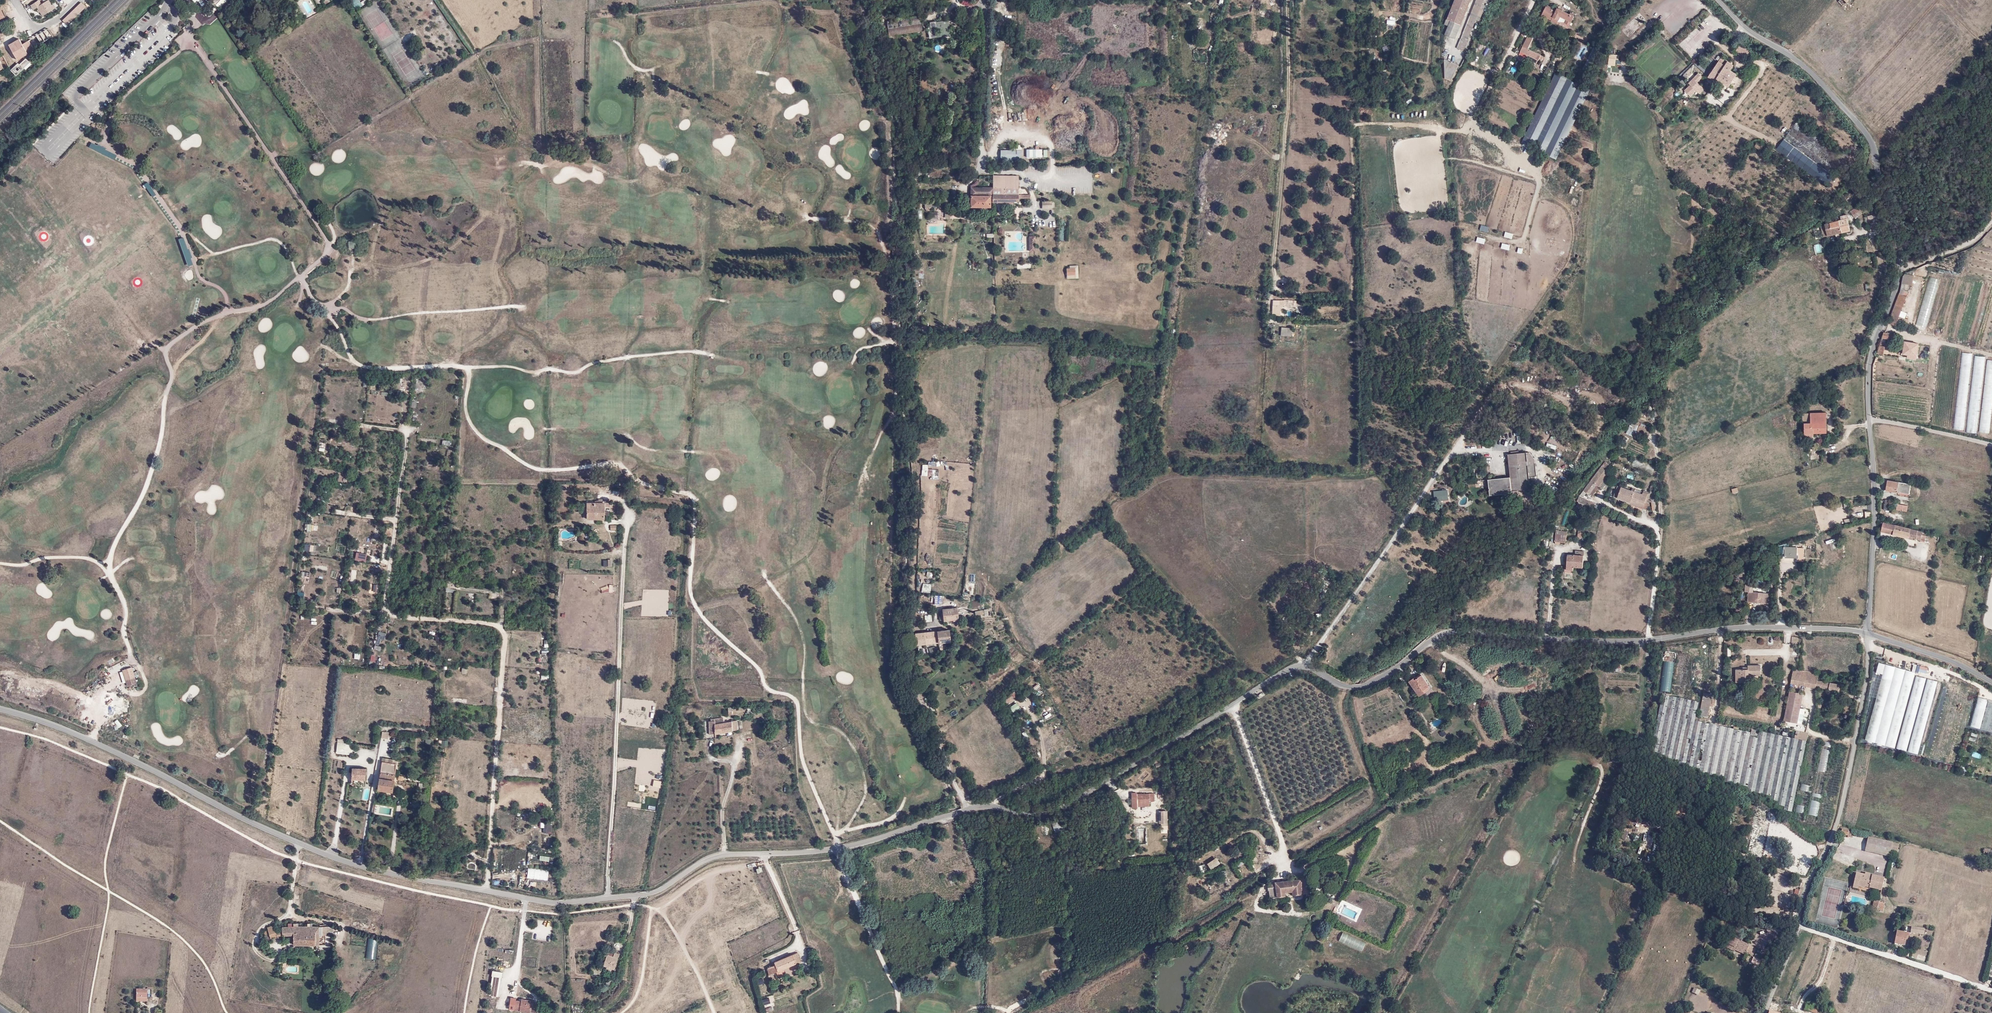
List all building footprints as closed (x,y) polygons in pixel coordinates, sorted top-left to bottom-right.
[(37,2),(30,5),(33,10),(37,8),(41,17),(56,9),(53,4),(51,5),(49,0),(41,4),(40,1),(41,0),(36,0),(37,2)] [(1444,24),(1447,25),(1444,34),(1454,38),(1469,0),(1453,0),(1444,24)] [(1485,5),(1482,4),(1483,0),(1476,0),(1457,48),(1463,50),(1475,19),(1479,21),(1485,5)] [(87,7),(83,3),(65,21),(69,25),(87,7)] [(1556,11),(1546,6),(1542,15),(1552,19),(1551,21),(1557,23),(1560,17),(1567,20),(1565,24),(1570,26),(1575,16),(1558,8),(1556,11)] [(921,16),(887,21),(889,36),(923,31),(921,16)] [(947,27),(946,21),(939,22),(939,25),(936,25),(936,22),(930,22),(931,26),(929,26),(930,38),(940,36),(940,34),(948,33),(947,27)] [(8,65),(29,52),(33,49),(33,47),(53,36),(48,28),(28,39),(29,42),(23,45),(19,39),(0,49),(0,50),(2,55),(8,65)] [(1533,38),(1528,35),(1519,55),(1536,63),(1539,58),(1542,60),(1544,56),(1528,47),(1533,38)] [(1744,47),(1739,53),(1745,58),(1750,52),(1744,47)] [(1734,66),(1722,58),(1710,77),(1717,82),(1719,80),(1730,87),(1737,75),(1731,71),(1734,66)] [(17,63),(11,69),(17,76),(30,63),(26,59),(19,65),(17,63)] [(1458,65),(1444,59),(1445,78),(1451,81),(1458,65)] [(1590,90),(1556,73),(1522,143),(1556,159),(1590,90)] [(1698,73),(1688,83),(1690,85),(1684,90),(1691,97),(1701,86),(1698,83),(1703,77),(1698,73)] [(1799,119),(1776,150),(1826,187),(1849,156),(1799,119)] [(1757,143),(1754,147),(1760,152),(1763,148),(1757,143)] [(1021,150),(1001,150),(1001,159),(1021,159),(1021,150)] [(1019,176),(994,176),(994,203),(1019,203),(1019,200),(1030,200),(1030,195),(1019,195),(1019,176)] [(993,188),(971,188),(971,209),(992,210),(993,188)] [(1825,226),(1822,226),(1823,237),(1850,231),(1847,216),(1841,217),(1842,221),(1825,225),(1825,226)] [(1481,225),(1480,230),(1488,233),(1490,227),(1481,225)] [(1079,268),(1068,269),(1069,278),(1079,278),(1079,268)] [(1913,286),(1914,276),(1905,274),(1903,277),(1902,284),(1900,293),(1888,323),(1897,327),(1907,297),(1903,296),(1906,284),(1913,286)] [(1280,301),(1272,300),(1271,313),(1278,313),(1280,301)] [(1280,336),(1291,337),(1292,329),(1281,327),(1280,336)] [(1891,333),(1884,332),(1882,341),(1889,341),(1891,333)] [(1908,355),(1917,356),(1919,344),(1905,342),(1904,354),(1902,354),(1902,356),(1908,357),(1908,355)] [(1886,347),(1879,346),(1877,354),(1884,355),(1886,347)] [(1825,410),(1802,411),(1804,433),(1827,432),(1825,410)] [(1554,450),(1557,443),(1550,441),(1548,448),(1554,450)] [(1527,450),(1508,452),(1510,474),(1489,476),(1491,493),(1531,489),(1530,482),(1533,482),(1533,474),(1536,474),(1535,457),(1530,451),(1527,451),(1527,450)] [(1614,466),(1605,460),(1585,490),(1594,496),(1614,466)] [(1633,460),(1631,466),(1639,468),(1641,462),(1633,460)] [(931,476),(931,480),(938,480),(938,469),(928,469),(928,465),(922,465),(922,476),(931,476)] [(1909,483),(1887,479),(1885,489),(1907,494),(1909,483)] [(1643,491),(1622,484),(1618,496),(1631,500),(1631,501),(1650,508),(1657,486),(1653,485),(1650,491),(1644,489),(1643,491)] [(1446,488),(1435,490),(1436,500),(1448,498),(1446,488)] [(1593,513),(1596,504),(1580,498),(1577,506),(1593,513)] [(611,502),(587,500),(586,519),(605,519),(605,515),(609,515),(609,511),(608,511),(608,512),(605,512),(605,507),(611,507),(611,502)] [(1918,528),(1882,519),(1878,536),(1915,545),(1916,539),(1930,543),(1932,535),(1923,533),(1923,530),(1918,529),(1918,528)] [(1568,530),(1557,529),(1556,540),(1566,541),(1568,530)] [(1797,546),(1785,546),(1785,556),(1799,557),(1799,553),(1797,552),(1797,546)] [(1585,553),(1569,552),(1568,568),(1575,568),(1575,566),(1584,566),(1585,553)] [(1755,584),(1746,583),(1745,589),(1749,590),(1748,599),(1758,600),(1759,589),(1754,589),(1755,584)] [(922,584),(922,593),(930,593),(931,584),(922,584)] [(942,595),(935,594),(934,605),(942,602),(942,595)] [(957,605),(943,607),(944,619),(958,618),(957,605)] [(976,618),(989,615),(987,609),(974,612),(976,618)] [(949,626),(915,631),(916,644),(951,639),(949,626)] [(381,637),(384,638),(386,632),(378,629),(375,643),(379,644),(381,637)] [(1672,693),(1678,654),(1665,653),(1658,691),(1672,693)] [(1879,661),(1876,671),(1884,673),(1886,663),(1879,661)] [(1916,671),(1886,663),(1884,673),(1865,738),(1895,746),(1916,671)] [(1760,675),(1760,665),(1748,665),(1748,669),(1736,669),(1736,682),(1749,682),(1748,676),(1760,675)] [(122,670),(122,672),(126,683),(127,686),(137,683),(132,667),(122,670)] [(1818,673),(1793,669),(1791,683),(1839,691),(1840,683),(1818,679),(1818,673)] [(1424,689),(1430,685),(1423,674),(1416,679),(1415,678),(1411,680),(1421,695),(1426,692),(1424,689)] [(1037,682),(1031,686),(1035,692),(1041,688),(1037,682)] [(1002,696),(1007,703),(1018,695),(1013,688),(1002,696)] [(1803,693),(1789,690),(1783,719),(1798,722),(1803,693)] [(1711,697),(1703,695),(1699,715),(1707,718),(1711,697)] [(745,716),(746,707),(727,705),(729,714),(745,716)] [(732,729),(738,728),(736,719),(730,720),(730,721),(723,722),(723,717),(714,718),(714,720),(709,720),(710,734),(732,730),(732,729)] [(118,719),(111,724),(115,730),(122,725),(118,719)] [(411,737),(411,749),(423,749),(423,736),(411,737)] [(1833,740),(1821,741),(1805,820),(1817,823),(1833,740)] [(352,755),(353,744),(338,742),(337,754),(352,755)] [(398,760),(381,758),(377,787),(393,790),(398,760)] [(365,768),(353,768),(352,783),(364,783),(365,768)] [(654,778),(653,785),(661,787),(662,780),(654,778)] [(1154,801),(1154,794),(1139,794),(1139,793),(1131,793),(1131,808),(1138,808),(1138,806),(1149,805),(1149,801),(1154,801)] [(1164,809),(1156,809),(1156,822),(1163,822),(1164,809)] [(542,820),(544,820),(544,832),(552,832),(552,817),(542,816),(542,820)] [(1053,820),(1054,830),(1063,830),(1063,820),(1053,820)] [(1850,829),(1841,827),(1840,834),(1848,835),(1848,837),(1851,838),(1852,834),(1849,833),(1850,829)] [(1900,844),(1868,836),(1865,850),(1890,856),(1891,851),(1898,853),(1900,844)] [(1209,868),(1220,863),(1216,855),(1206,861),(1209,868)] [(1881,890),(1885,876),(1865,872),(1865,873),(1857,871),(1853,887),(1868,891),(1869,887),(1881,890)] [(1301,893),(1300,879),(1275,882),(1267,886),(1268,890),(1269,890),(1270,897),(1284,895),(1284,892),(1292,892),(1292,894),(1301,893)] [(1886,903),(1874,900),(1872,909),(1884,912),(1886,903)] [(281,921),(268,925),(271,938),(283,935),(283,925),(281,921)] [(323,925),(283,925),(283,935),(293,935),(293,944),(326,944),(326,935),(323,935),(323,925)] [(1907,939),(1908,933),(1897,930),(1895,942),(1904,945),(1905,939),(1907,939)] [(1728,944),(1733,946),(1738,937),(1732,934),(1728,944)] [(1737,948),(1736,950),(1746,955),(1747,953),(1754,956),(1758,949),(1743,942),(1739,940),(1740,938),(1738,937),(1733,946),(1737,948)] [(620,953),(608,949),(603,965),(615,969),(620,953)] [(798,959),(795,951),(774,959),(774,963),(766,966),(769,972),(775,970),(777,975),(782,973),(779,966),(798,959)] [(1758,966),(1763,955),(1757,952),(1752,963),(1758,966)] [(499,995),(502,970),(493,969),(491,980),(493,980),(492,994),(499,995)] [(603,992),(609,987),(606,984),(600,989),(603,992)] [(147,1002),(147,990),(136,990),(136,1002),(147,1002)] [(520,999),(516,999),(514,1009),(531,1011),(533,998),(521,997),(520,999)]
